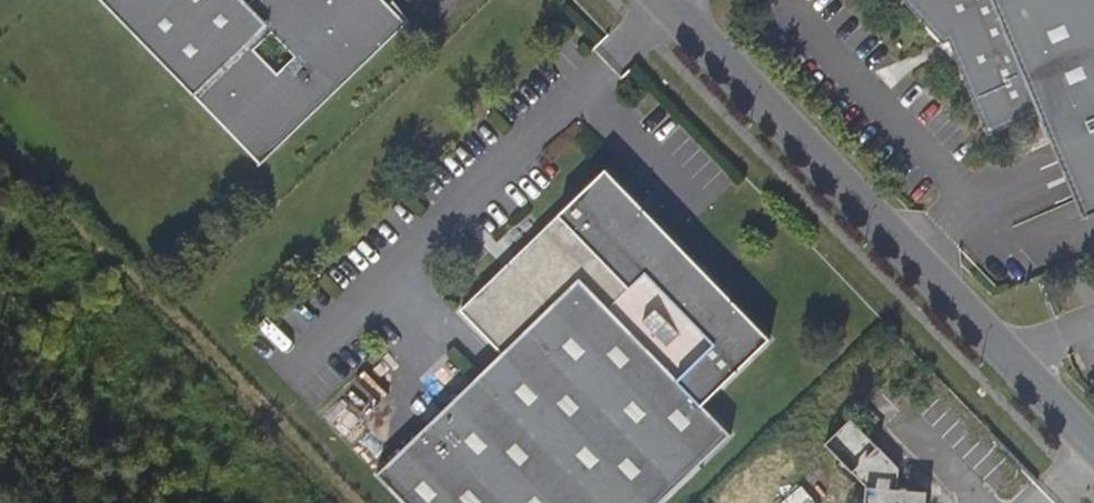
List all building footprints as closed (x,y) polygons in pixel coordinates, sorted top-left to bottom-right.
[(245,0),(102,0),(193,94),(261,165),(351,79),(411,21),(392,2),(389,5),(383,0),(255,0),(249,5),(245,0)] [(1075,129),(1093,174),(1093,0),(905,0),(946,46),(952,43),(991,137),(1041,115),(1052,139),(1075,129)] [(1075,129),(1052,139),(1087,221),(1093,218),(1093,174),(1075,129)] [(611,173),(596,187),(628,220),(634,216),(643,225),(638,230),(662,255),(672,246),(741,319),(748,314),(670,232),(611,173)] [(596,187),(519,262),(528,273),(521,281),(509,270),(465,313),(504,353),(379,474),(407,502),(663,502),(675,491),(733,435),(705,406),(774,340),(748,314),(741,319),(672,246),(662,255),(638,230),(643,225),(634,216),(628,220),(596,187)] [(519,262),(509,270),(521,281),(528,273),(519,262)] [(801,488),(783,502),(814,502),(801,488)]
